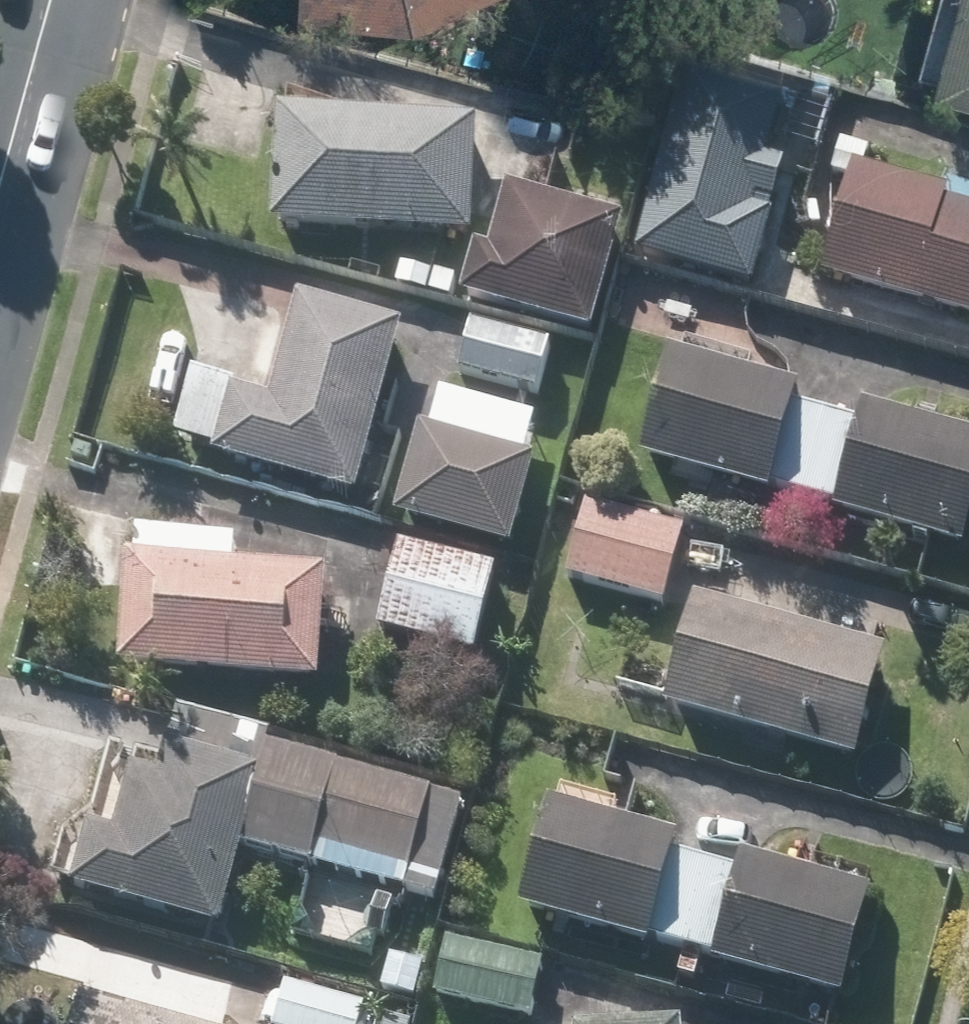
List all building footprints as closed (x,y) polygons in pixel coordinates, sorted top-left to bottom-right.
[(303,20),(425,27),(481,0),(305,0),(303,20)] [(943,94),(968,102),(968,3),(943,94)] [(786,99),(690,72),(639,258),(751,289),(785,165),(769,161),(786,99)] [(478,127),(281,116),(275,230),(472,241),(478,127)] [(861,177),(830,282),(968,323),(968,209),(861,177)] [(628,223),(509,188),(490,251),(483,249),(468,300),(594,337),(628,223)] [(405,334),(305,309),(280,409),(233,397),(216,465),(363,502),(405,334)] [(551,353),(471,332),(458,380),(538,402),(551,353)] [(803,394),(675,357),(644,465),(772,501),(775,492),(798,411),(803,394)] [(444,394),(434,434),(528,457),(538,417),(444,394)] [(862,429),(798,411),(775,492),(839,510),(862,429)] [(868,415),(840,518),(967,552),(968,544),(968,443),(868,415)] [(434,434),(419,430),(396,524),(516,554),(539,460),(528,457),(434,434)] [(688,529),(586,506),(568,583),(670,607),(688,529)] [(325,685),(329,573),(234,570),(234,542),(131,538),(127,678),(325,685)] [(499,568),(406,546),(385,635),(478,657),(499,568)] [(890,654),(697,605),(668,719),(861,769),(890,654)] [(164,778),(133,770),(117,828),(89,820),(70,887),(225,930),(248,850),(240,847),(268,747),(271,736),(183,711),(164,778)] [(467,803),(268,747),(240,847),(248,850),(439,903),(467,803)] [(680,845),(554,813),(527,917),(653,949),(677,856),(680,845)] [(741,873),(677,856),(653,949),(717,966),(718,962),(741,873)] [(875,894),(744,861),(741,873),(718,962),(717,966),(848,999),(875,894)] [(543,956),(450,941),(440,1001),(534,1016),(543,956)] [(288,992),(281,1023),(362,1023),(365,1008),(288,992)] [(86,1002),(81,1023),(175,1023),(86,1002)]
